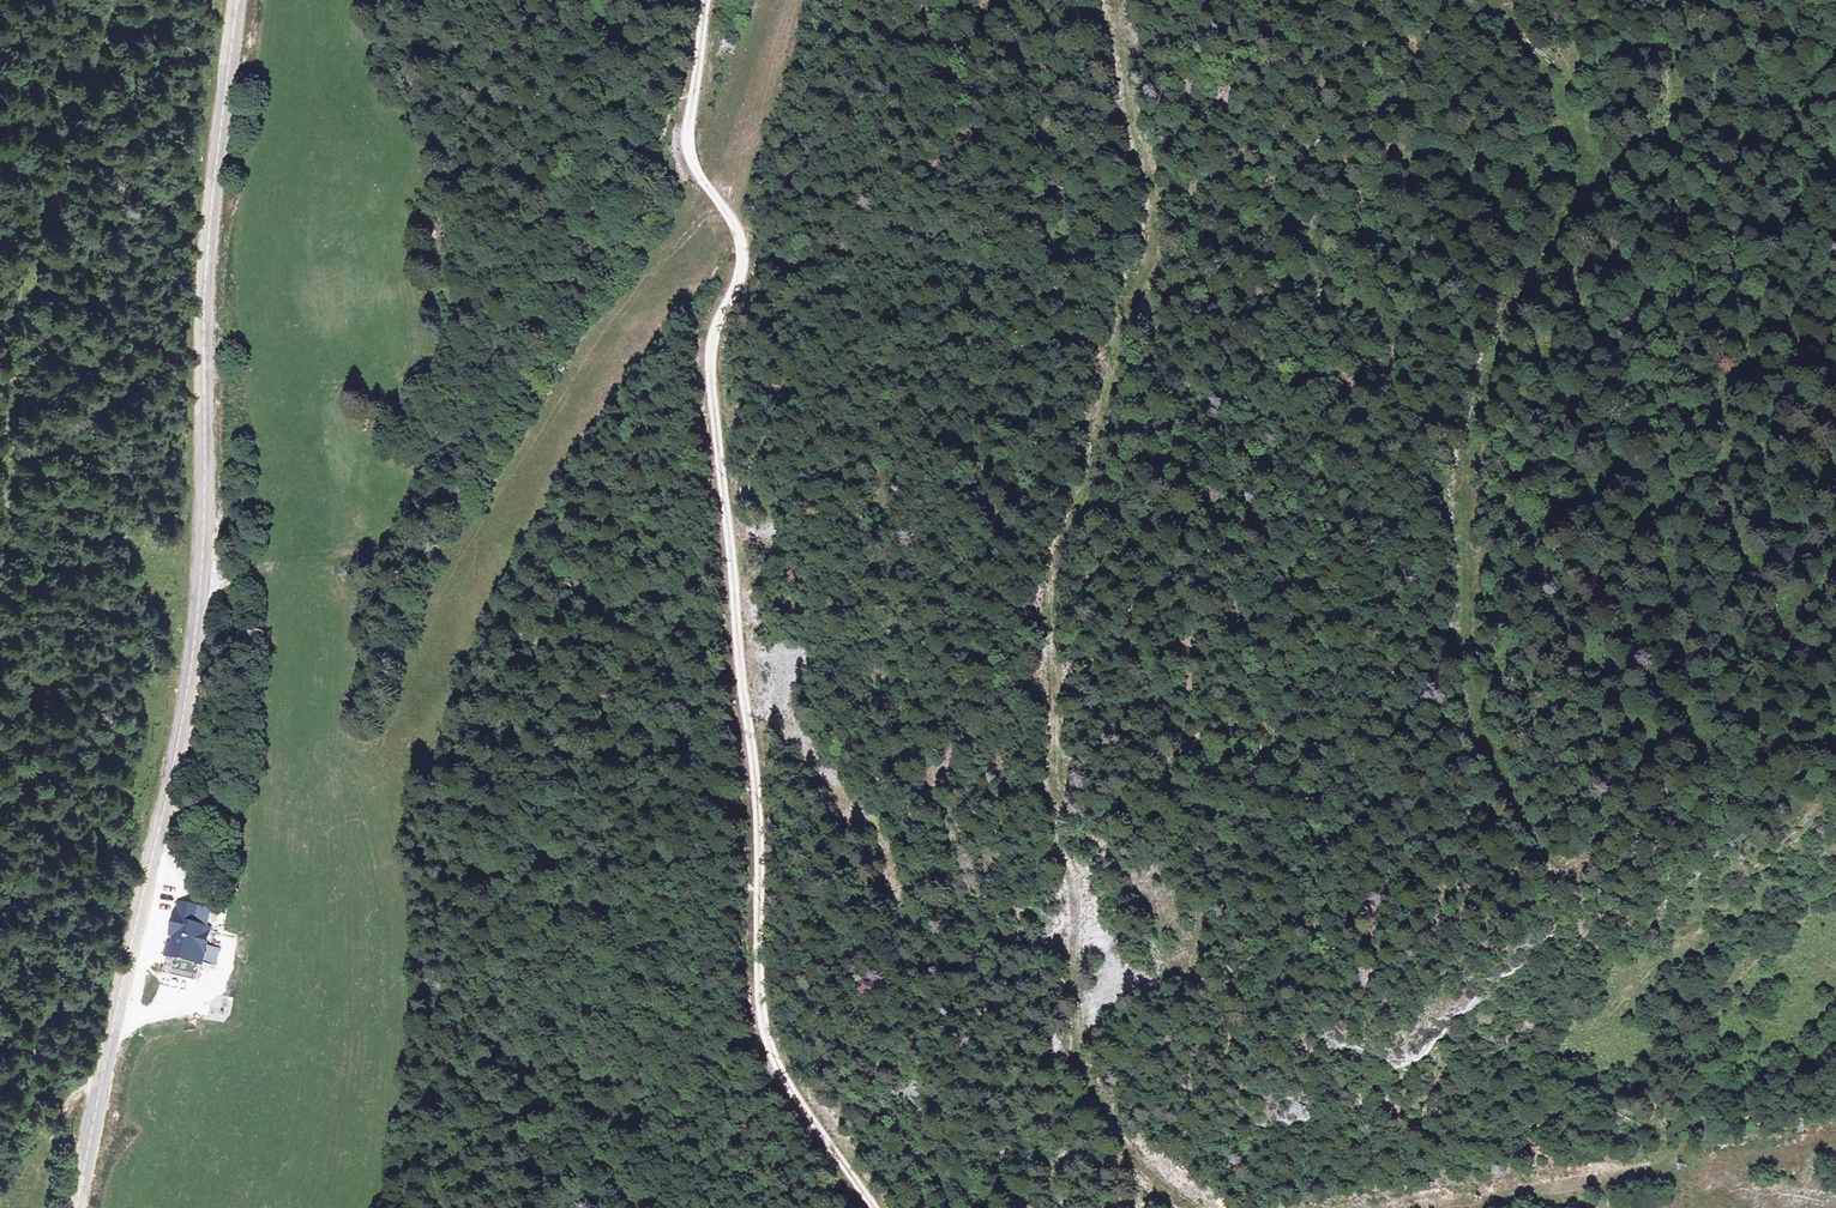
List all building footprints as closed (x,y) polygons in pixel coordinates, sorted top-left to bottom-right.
[(194,924),(199,902),(177,897),(165,950),(200,958),(207,927),(194,924)]
